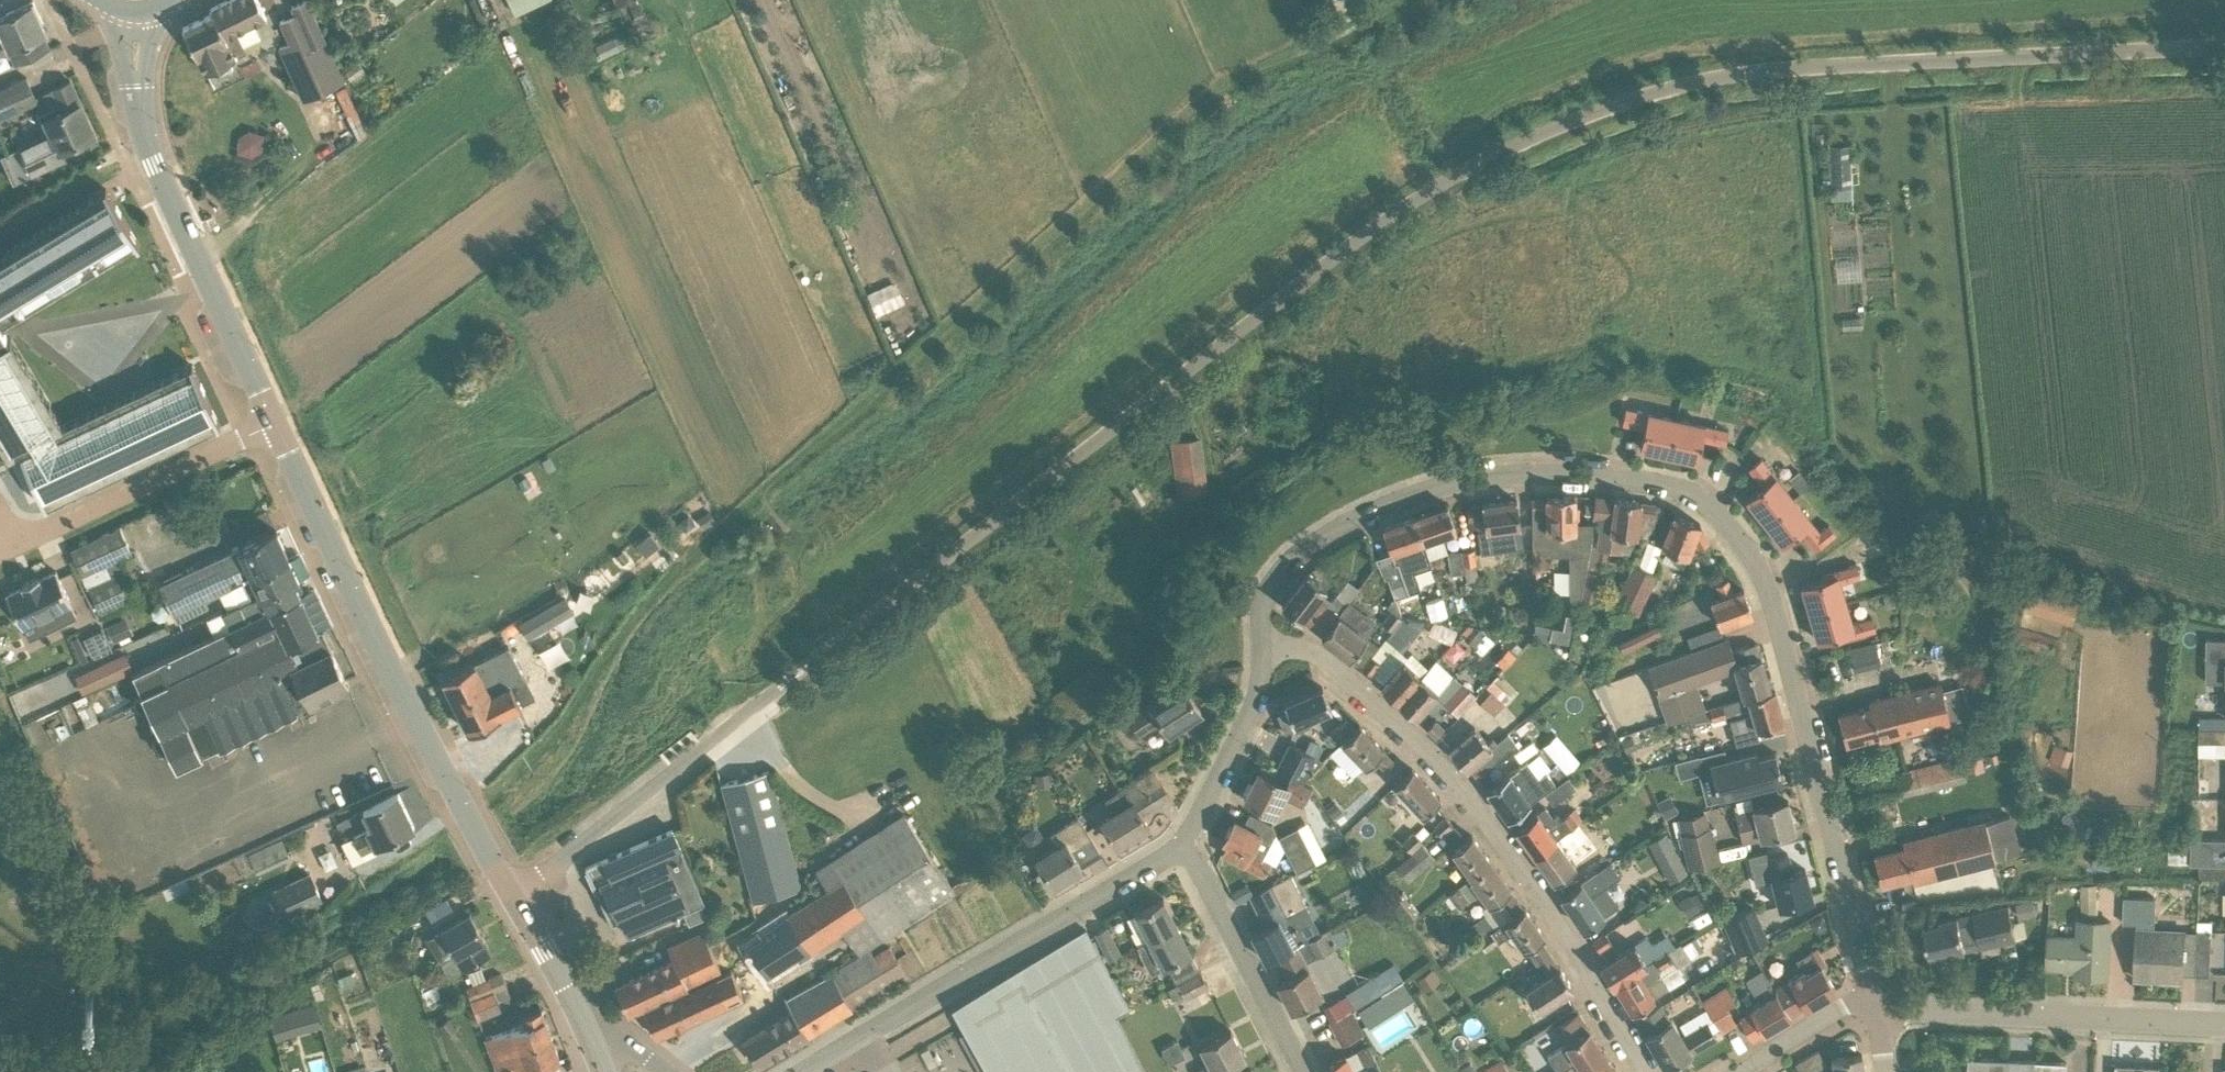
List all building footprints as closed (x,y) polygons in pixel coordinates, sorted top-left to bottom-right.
[(9,51),(15,63),(50,47),(44,33),(48,31),(34,0),(0,16),(0,53),(8,49),(9,51)] [(221,28),(234,22),(238,31),(267,17),(259,0),(227,0),(218,4),(222,16),(216,18),(221,28)] [(293,6),(296,13),(281,20),(291,42),(280,47),(304,99),(345,80),(308,0),(304,0),(293,6)] [(515,11),(539,0),(510,0),(515,11)] [(237,31),(238,31),(234,22),(221,28),(216,18),(222,16),(218,4),(211,8),(213,12),(184,27),(198,56),(206,72),(240,55),(237,48),(245,45),(237,31)] [(37,98),(28,78),(0,90),(0,118),(38,100),(37,98)] [(61,149),(83,139),(86,146),(98,140),(71,80),(54,87),(62,104),(43,112),(51,129),(19,144),(32,172),(65,157),(61,149)] [(345,86),(336,90),(358,137),(367,133),(345,86)] [(1851,143),(1830,144),(1831,186),(1852,186),(1851,143)] [(9,460),(22,454),(46,506),(49,504),(48,503),(217,425),(218,425),(221,424),(193,364),(190,365),(190,366),(64,425),(12,339),(13,339),(11,336),(10,337),(4,327),(5,326),(138,246),(141,245),(107,188),(104,189),(104,190),(0,252),(0,446),(9,460)] [(895,283),(870,295),(878,313),(904,301),(895,283)] [(1659,415),(1626,408),(1623,422),(1645,427),(1641,447),(1652,449),(1659,415)] [(1678,419),(1659,415),(1652,449),(1670,453),(1678,419)] [(1239,434),(1249,427),(1241,417),(1231,424),(1239,434)] [(1688,457),(1696,423),(1678,419),(1670,453),(1688,457)] [(1729,430),(1696,423),(1688,457),(1698,459),(1703,438),(1726,443),(1729,430)] [(1199,438),(1172,441),(1181,494),(1206,490),(1199,438)] [(1762,458),(1750,467),(1764,485),(1748,497),(1754,506),(1782,484),(1782,483),(1762,458)] [(1794,499),(1794,498),(1782,484),(1754,506),(1766,521),(1794,499)] [(1576,495),(1547,495),(1547,499),(1533,499),(1533,509),(1534,509),(1534,553),(1553,553),(1553,530),(1576,530),(1576,495)] [(1601,517),(1597,549),(1608,550),(1623,552),(1623,551),(1630,552),(1637,536),(1639,536),(1641,513),(1655,514),(1657,503),(1642,502),(1642,501),(1616,498),(1613,518),(1601,517)] [(1517,499),(1483,504),(1483,505),(1468,507),(1470,519),(1471,523),(1477,522),(1479,535),(1488,534),(1488,537),(1506,535),(1508,550),(1523,549),(1519,525),(1521,525),(1517,499)] [(1779,536),(1807,514),(1794,499),(1766,521),(1779,536)] [(1414,517),(1423,542),(1457,530),(1448,505),(1414,517)] [(710,511),(698,518),(704,529),(717,521),(710,511)] [(1701,523),(1675,513),(1663,545),(1689,555),(1696,537),(1700,546),(1709,542),(1701,524),(1701,523)] [(1837,533),(1836,532),(1828,522),(1819,529),(1807,514),(1779,536),(1784,543),(1802,529),(1817,548),(1827,539),(1837,533)] [(1423,542),(1414,517),(1383,528),(1381,529),(1390,554),(1378,559),(1385,577),(1388,576),(1392,590),(1405,586),(1401,572),(1404,571),(1402,565),(1427,556),(1422,543),(1423,542)] [(118,527),(72,548),(84,574),(130,552),(118,527)] [(252,576),(290,558),(277,530),(239,548),(248,566),(252,576)] [(652,533),(637,543),(646,556),(661,546),(652,533)] [(1572,597),(1580,599),(1586,569),(1590,546),(1571,546),(1571,552),(1572,597)] [(226,576),(248,566),(239,548),(200,565),(213,595),(231,587),(226,576)] [(1475,548),(1450,551),(1453,573),(1467,571),(1468,580),(1479,577),(1475,548)] [(215,632),(228,626),(301,593),(295,581),(300,579),(290,558),(252,576),(248,566),(226,576),(231,587),(213,595),(203,600),(207,607),(178,619),(166,625),(169,633),(208,616),(215,632)] [(1657,573),(1653,572),(1640,566),(1634,563),(1616,603),(1618,604),(1612,617),(1627,624),(1633,611),(1639,613),(1657,573)] [(1873,616),(1852,623),(1845,602),(1866,596),(1860,575),(1857,564),(1822,574),(1823,579),(1803,584),(1820,640),(1841,634),(1843,638),(1876,628),(1873,616)] [(207,607),(203,600),(213,595),(200,565),(161,583),(178,619),(207,607)] [(1586,569),(1580,599),(1598,602),(1604,572),(1586,569)] [(24,586),(7,594),(22,626),(24,625),(56,610),(63,624),(77,617),(71,603),(72,602),(57,570),(56,571),(40,578),(40,577),(39,576),(23,584),(24,585),(24,586)] [(126,570),(88,587),(101,613),(138,596),(126,570)] [(1317,599),(1326,586),(1308,572),(1298,585),(1296,584),(1293,588),(1295,589),(1283,605),(1301,619),(1302,618),(1323,634),(1338,615),(1348,603),(1337,594),(1327,607),(1317,599)] [(1753,613),(1744,588),(1734,592),(1728,579),(1718,584),(1724,596),(1712,601),(1720,626),(1753,613)] [(1893,592),(1883,594),(1887,608),(1896,605),(1893,592)] [(322,629),(318,630),(301,593),(228,626),(215,632),(155,660),(156,662),(134,673),(145,697),(156,720),(327,639),(322,629)] [(1402,617),(1392,609),(1382,622),(1392,629),(1402,617)] [(528,641),(554,626),(545,611),(519,626),(528,641)] [(1563,629),(1536,623),(1536,629),(1551,632),(1551,638),(1569,642),(1574,615),(1567,614),(1563,629)] [(1338,615),(1323,634),(1322,635),(1351,658),(1367,637),(1338,615)] [(1418,626),(1404,615),(1387,637),(1400,648),(1418,626)] [(1664,630),(1659,619),(1619,639),(1624,649),(1664,630)] [(124,621),(107,628),(114,644),(131,637),(124,621)] [(1458,630),(1447,625),(1441,638),(1451,642),(1452,643),(1458,630)] [(1718,626),(1686,638),(1691,650),(1723,639),(1718,626)] [(1495,640),(1482,628),(1469,641),(1483,653),(1495,640)] [(85,643),(93,659),(108,652),(100,636),(85,643)] [(1771,689),(1771,688),(1762,656),(1760,656),(1756,643),(1746,645),(1731,650),(1726,637),(1723,639),(1691,650),(1647,666),(1657,697),(1667,723),(1704,709),(1695,684),(1736,670),(1744,697),(1771,689)] [(342,690),(339,683),(346,680),(332,650),(323,654),(320,646),(329,642),(327,639),(156,720),(178,767),(204,754),(203,752),(221,744),(299,710),(298,708),(308,703),(309,705),(342,690)] [(1875,640),(1847,648),(1853,669),(1881,661),(1875,640)] [(1517,654),(1508,646),(1496,659),(1505,667),(1517,654)] [(504,716),(503,714),(521,705),(511,686),(492,695),(482,676),(495,670),(497,674),(515,666),(506,647),(444,678),(471,732),(504,716)] [(127,652),(75,675),(83,693),(135,670),(127,652)] [(1379,664),(1370,657),(1363,667),(1371,673),(1379,664)] [(1405,659),(1383,683),(1381,685),(1398,700),(1422,675),(1405,659)] [(1415,716),(1438,691),(1422,675),(1398,700),(1415,716)] [(1494,679),(1488,686),(1506,703),(1512,696),(1497,683),(1494,679)] [(1201,711),(1182,681),(1130,716),(1141,732),(1161,718),(1170,732),(1201,711)] [(1464,681),(1445,702),(1458,714),(1477,694),(1464,681)] [(1961,685),(1944,689),(1942,684),(1869,701),(1870,705),(1838,713),(1846,743),(1878,735),(1879,738),(1916,729),(1917,734),(1922,735),(1930,734),(1933,730),(1931,725),(1950,720),(1951,722),(1969,717),(1961,685)] [(1487,685),(1476,697),(1495,715),(1506,703),(1488,686),(1487,685)] [(1323,686),(1285,703),(1294,724),(1332,707),(1323,686)] [(1775,687),(1771,688),(1771,689),(1744,697),(1744,698),(1708,709),(1690,715),(1693,726),(1724,716),(1725,720),(1753,712),(1758,729),(1785,721),(1775,687)] [(47,690),(14,705),(19,715),(51,700),(47,690)] [(87,695),(74,700),(87,726),(99,721),(87,695)] [(1346,717),(1332,731),(1342,741),(1343,740),(1351,733),(1356,727),(1346,717)] [(1445,730),(1435,720),(1427,727),(1439,738),(1445,730)] [(1977,721),(1965,724),(1967,733),(1979,730),(1977,721)] [(1343,740),(1347,745),(1365,763),(1367,765),(1374,757),(1385,768),(1394,760),(1383,749),(1384,749),(1360,724),(1356,728),(1356,727),(1351,733),(1343,740)] [(1470,765),(1495,742),(1492,738),(1488,741),(1476,726),(1450,748),(1467,768),(1470,765)] [(2199,727),(2199,741),(2224,741),(2224,727),(2199,727)] [(1488,770),(1519,746),(1506,733),(1495,742),(1470,765),(1479,777),(1489,770),(1488,770)] [(1622,739),(1627,752),(1638,747),(1633,734),(1622,739)] [(1324,760),(1311,753),(1291,743),(1278,770),(1292,777),(1292,778),(1302,783),(1302,782),(1308,771),(1312,772),(1324,760)] [(1786,789),(1778,759),(1776,752),(1729,764),(1726,752),(1676,765),(1680,781),(1700,776),(1708,806),(1721,803),(1722,806),(1786,789)] [(1964,779),(1959,758),(1854,784),(1860,806),(1964,779)] [(1545,772),(1537,777),(1526,761),(1510,773),(1510,772),(1488,788),(1509,818),(1531,801),(1554,783),(1545,772)] [(1154,767),(1120,788),(1121,789),(1106,798),(1114,813),(1102,820),(1117,845),(1149,825),(1141,812),(1171,794),(1154,767)] [(1412,767),(1406,773),(1396,783),(1424,814),(1441,798),(1412,767)] [(771,770),(722,783),(754,903),(803,890),(771,770)] [(1288,785),(1259,770),(1245,799),(1274,814),(1284,795),(1301,804),(1310,786),(1302,782),(1302,783),(1292,778),(1288,785)] [(1049,772),(1035,774),(1036,786),(1051,785),(1049,772)] [(415,826),(399,792),(363,809),(337,822),(344,838),(343,839),(353,862),(377,851),(374,845),(376,844),(376,845),(415,826)] [(1673,798),(1659,805),(1666,820),(1680,813),(1673,798)] [(1788,800),(1738,813),(1736,814),(1744,841),(1761,837),(1761,838),(1796,829),(1788,800)] [(1336,801),(1327,808),(1335,818),(1344,811),(1336,801)] [(1568,811),(1560,817),(1557,814),(1552,818),(1544,808),(1538,813),(1517,828),(1536,854),(1577,824),(1569,813),(1568,811)] [(1575,808),(1569,813),(1577,824),(1584,819),(1575,808)] [(1706,810),(1679,817),(1683,832),(1680,833),(1689,867),(1719,859),(1706,810)] [(1277,832),(1273,824),(1270,822),(1251,812),(1245,824),(1235,818),(1223,840),(1228,842),(1223,852),(1265,875),(1272,862),(1263,857),(1277,832)] [(956,893),(903,814),(816,869),(829,889),(822,893),(764,931),(766,934),(751,944),(768,971),(798,952),(800,955),(842,928),(859,954),(882,941),(920,917),(956,893)] [(2012,815),(1987,821),(1904,842),(1905,845),(1875,853),(1882,883),(1912,876),(1913,880),(1997,859),(1997,858),(2021,851),(2012,815)] [(1101,852),(1078,816),(1051,832),(1059,845),(1037,858),(1053,885),(1082,866),(1081,864),(1101,852)] [(1446,816),(1435,827),(1442,835),(1454,824),(1446,816)] [(1577,824),(1536,854),(1555,881),(1576,866),(1581,862),(1570,849),(1586,836),(1577,824)] [(1298,826),(1279,836),(1297,872),(1316,862),(1298,826)] [(672,829),(604,860),(612,877),(602,882),(617,915),(622,917),(625,924),(630,935),(684,910),(690,922),(707,915),(701,902),(706,900),(672,829)] [(1424,840),(1414,830),(1403,841),(1413,851),(1424,840)] [(1650,842),(1659,860),(1676,851),(1667,833),(1650,842)] [(1472,835),(1467,838),(1454,848),(1473,875),(1492,861),(1472,835)] [(2191,837),(2191,863),(2200,863),(2200,865),(2224,865),(2224,838),(2191,837)] [(283,839),(249,854),(258,874),(292,858),(283,839)] [(1408,880),(1433,854),(1421,843),(1396,868),(1408,880)] [(1788,852),(1767,858),(1772,877),(1780,906),(1813,897),(1806,867),(1793,871),(1788,852)] [(1593,872),(1564,893),(1562,894),(1585,929),(1605,915),(1591,895),(1608,884),(1620,876),(1616,869),(1610,860),(1593,872)] [(1489,931),(1503,921),(1524,908),(1510,889),(1511,888),(1492,861),(1473,875),(1471,876),(1459,886),(1444,896),(1453,909),(1468,898),(1469,900),(1482,891),(1490,903),(1482,909),(1486,915),(1469,926),(1478,938),(1489,931)] [(2224,877),(2224,865),(2200,865),(2200,877),(2224,877)] [(323,901),(309,874),(270,894),(284,921),(323,901)] [(1252,932),(1267,961),(1278,956),(1294,948),(1285,931),(1290,928),(1284,917),(1306,905),(1291,874),(1279,881),(1260,891),(1264,899),(1255,903),(1266,925),(1252,932)] [(1251,896),(1255,894),(1249,883),(1232,892),(1237,903),(1251,896)] [(2083,896),(2099,896),(2098,883),(2083,884),(2083,896)] [(1403,891),(1394,897),(1411,918),(1419,911),(1403,891)] [(2185,930),(2185,929),(2155,928),(2156,897),(2125,896),(2124,922),(2138,922),(2138,926),(2139,927),(2136,977),(2137,977),(2137,976),(2163,977),(2163,978),(2168,978),(2182,978),(2182,979),(2184,979),(2184,974),(2197,974),(2199,931),(2199,929),(2198,929),(2197,929),(2197,930),(2185,930)] [(1163,897),(1136,912),(1150,939),(1177,924),(1163,897)] [(1697,897),(1681,907),(1690,924),(1707,914),(1697,897)] [(2021,917),(2038,913),(2035,899),(2017,902),(2021,917)] [(2014,921),(2011,904),(1970,913),(1971,915),(1942,921),(1943,923),(1925,928),(1932,955),(1945,952),(1945,954),(1980,946),(1982,955),(2003,950),(2001,941),(2018,938),(2018,937),(2014,921)] [(1489,931),(1478,938),(1476,940),(1484,951),(1513,930),(1537,964),(1541,961),(1551,954),(1540,938),(1545,935),(1525,907),(1524,908),(1503,921),(1489,931)] [(1753,909),(1722,922),(1736,952),(1765,938),(1753,909)] [(484,939),(485,938),(478,925),(479,925),(474,915),(473,916),(471,912),(456,921),(455,919),(445,924),(446,926),(442,929),(442,930),(430,937),(452,975),(492,953),(484,939)] [(1823,915),(1812,919),(1815,927),(1820,928),(1827,925),(1823,915)] [(2112,921),(2079,919),(2079,936),(2050,934),(2049,966),(2077,967),(2077,974),(2109,976),(2112,921)] [(2199,929),(2212,930),(2213,921),(2199,920),(2199,929)] [(1150,939),(1137,945),(1151,973),(1167,964),(1176,981),(1199,968),(1191,953),(1192,952),(1177,924),(1150,939)] [(1107,927),(1095,932),(1109,960),(1121,954),(1107,927)] [(1320,933),(1307,940),(1316,956),(1339,944),(1331,927),(1320,933)] [(952,1007),(953,1007),(961,1022),(962,1024),(963,1026),(989,1071),(1145,1071),(1118,1015),(1131,1008),(1091,937),(1086,929),(953,1007),(952,1007)] [(2199,929),(2199,931),(2197,974),(2211,975),(2212,930),(2199,929)] [(704,932),(669,948),(674,959),(616,986),(629,1013),(722,971),(704,932)] [(1603,934),(1594,941),(1600,950),(1610,943),(1603,934)] [(1647,936),(1636,943),(1600,965),(1613,985),(1616,983),(1648,962),(1654,959),(1653,958),(1665,950),(1658,939),(1652,943),(1647,936)] [(1666,952),(1672,961),(1677,969),(1693,959),(1682,942),(1666,952)] [(1323,995),(1305,961),(1297,946),(1294,948),(1278,956),(1289,977),(1278,983),(1292,1010),(1323,995)] [(809,1035),(843,1014),(908,976),(890,947),(874,955),(869,949),(833,971),(833,972),(787,997),(786,995),(784,996),(793,1011),(809,1035)] [(1659,973),(1661,972),(1660,969),(1672,961),(1665,950),(1653,958),(1654,959),(1648,962),(1616,983),(1633,1010),(1655,996),(1667,987),(1659,973)] [(1837,990),(1822,964),(1819,966),(1811,951),(1796,960),(1803,971),(1789,979),(1790,980),(1774,990),(1776,993),(1790,1016),(1806,1007),(1806,1008),(1837,990)] [(1561,966),(1559,967),(1551,954),(1541,961),(1549,973),(1545,976),(1526,989),(1539,1009),(1573,986),(1561,966)] [(744,995),(734,975),(731,968),(718,975),(644,1010),(657,1036),(744,995)] [(1201,970),(1200,971),(1199,968),(1176,981),(1176,983),(1167,987),(1173,997),(1182,992),(1185,998),(1209,986),(1201,970)] [(1433,969),(1418,979),(1426,991),(1441,981),(1433,969)] [(1746,978),(1760,1002),(1745,1010),(1748,1015),(1740,1019),(1752,1039),(1764,1032),(1765,1032),(1791,1017),(1790,1016),(1776,993),(1774,990),(1761,969),(1746,978)] [(495,991),(509,985),(502,971),(466,986),(472,1002),(495,992),(495,991)] [(321,1002),(323,1038),(332,1061),(343,1060),(361,1054),(360,1048),(346,1008),(345,1002),(335,972),(313,980),(321,1002)] [(342,987),(356,982),(352,972),(339,977),(342,987)] [(1404,978),(1375,997),(1389,1018),(1418,1000),(1404,978)] [(1738,1000),(1728,984),(1703,1000),(1723,1032),(1738,1023),(1727,1006),(1738,1000)] [(478,1018),(502,1009),(495,992),(472,1002),(478,1018)] [(1332,1020),(1354,1009),(1347,994),(1325,1006),(1332,1020)] [(1671,1019),(1670,1020),(1661,1005),(1639,1018),(1648,1034),(1647,1034),(1666,1066),(1716,1037),(1707,1022),(1683,1037),(1671,1019)] [(494,1056),(552,1035),(542,1007),(523,1014),(527,1024),(488,1038),(494,1056)] [(809,1035),(793,1011),(745,1040),(759,1064),(809,1035)] [(1332,1020),(1331,1021),(1343,1044),(1362,1034),(1350,1011),(1332,1020)] [(1560,1023),(1557,1025),(1566,1041),(1565,1041),(1567,1043),(1549,1055),(1559,1071),(1585,1071),(1608,1058),(1579,1011),(1560,1023)] [(448,1018),(440,1025),(447,1033),(455,1027),(448,1018)] [(1246,1058),(1232,1030),(1200,1046),(1210,1064),(1196,1071),(1218,1071),(1246,1058)] [(561,1058),(552,1035),(494,1056),(500,1071),(525,1071),(561,1058)] [(1369,1044),(1347,1056),(1347,1055),(1323,1068),(1325,1071),(1356,1071),(1354,1068),(1375,1058),(1369,1044)] [(1819,1050),(1796,1063),(1801,1071),(1814,1071),(1827,1064),(1819,1050)] [(1833,1057),(1834,1071),(1864,1071),(1862,1054),(1833,1057)] [(1971,1057),(1970,1071),(2003,1071),(2003,1059),(1971,1057)] [(1608,1058),(1585,1071),(1617,1071),(1608,1058)] [(2003,1059),(2003,1071),(2035,1071),(2036,1060),(2003,1059)] [(2035,1071),(2068,1071),(2068,1062),(2036,1060),(2035,1071)] [(1471,1061),(1460,1068),(1462,1071),(1478,1071),(1471,1061)] [(1487,1071),(1507,1071),(1501,1063),(1487,1071)] [(2161,1066),(2160,1066),(2118,1064),(2117,1064),(2116,1071),(2161,1071),(2161,1066)]
